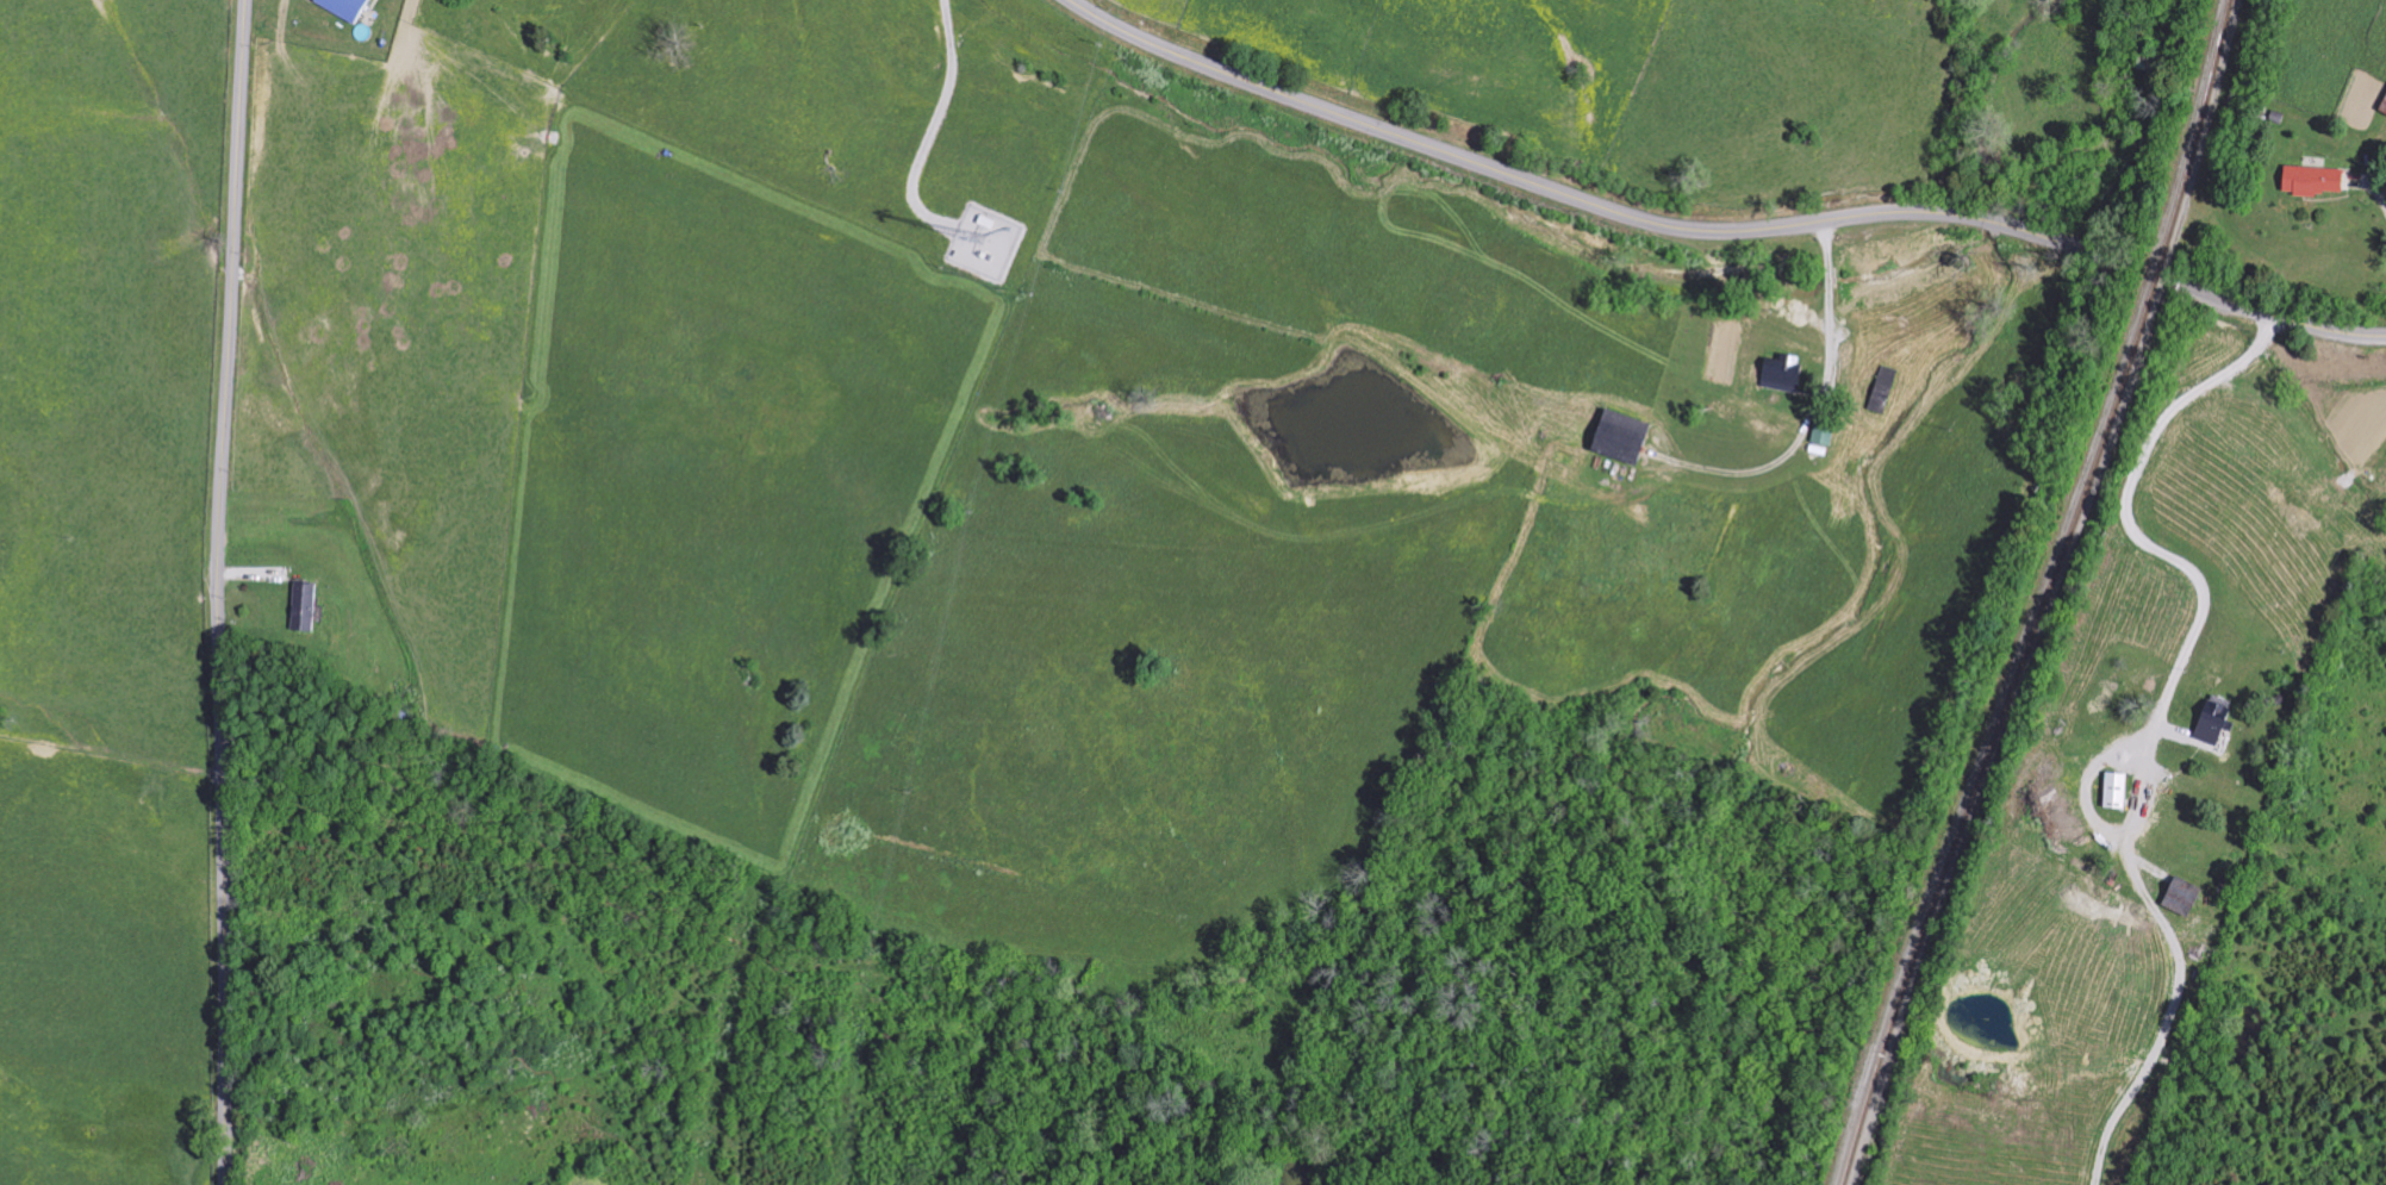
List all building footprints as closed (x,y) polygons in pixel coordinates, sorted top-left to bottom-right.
[(366,0),(315,0),(313,4),(355,23),(366,0)] [(2342,195),(2343,168),(2283,167),(2283,194),(2342,195)] [(1761,389),(1798,393),(1801,357),(1779,355),(1779,360),(1764,358),(1761,389)] [(1635,465),(1648,422),(1602,409),(1589,452),(1635,465)] [(1835,425),(1815,422),(1812,444),(1831,447),(1835,425)] [(292,631),(313,632),(314,583),(293,583),(292,631)] [(2229,709),(2206,701),(2194,739),(2217,746),(2229,709)] [(2125,810),(2127,775),(2105,774),(2104,809),(2125,810)] [(2162,907),(2189,918),(2201,888),(2174,877),(2162,907)]
